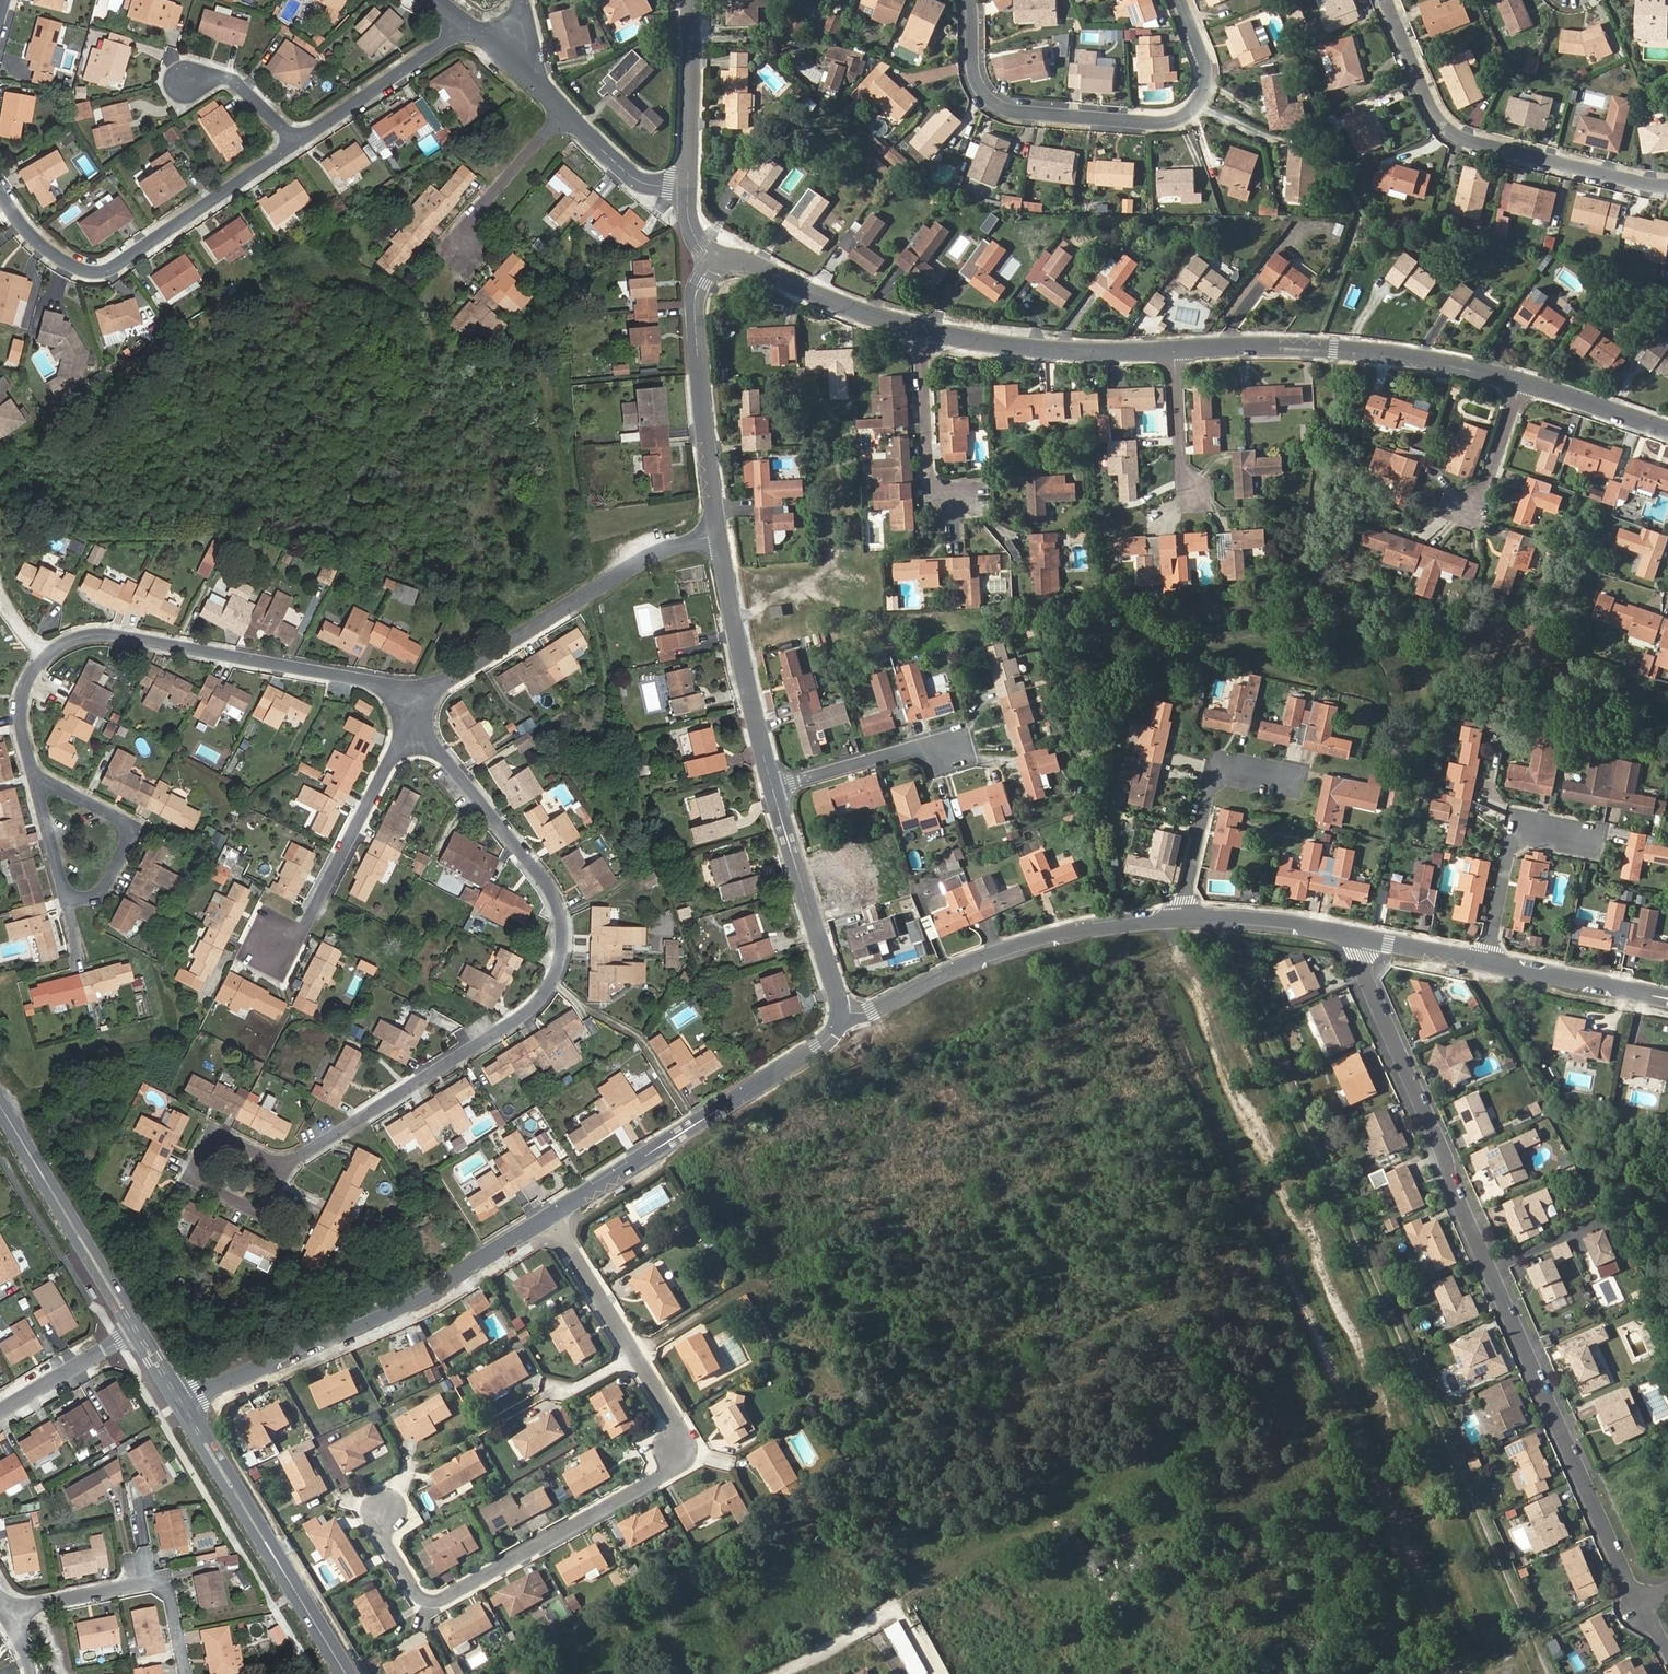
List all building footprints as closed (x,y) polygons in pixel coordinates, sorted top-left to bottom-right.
[(34,8),(59,14),(63,0),(36,0),(34,8)] [(128,15),(146,20),(145,24),(165,29),(165,27),(172,7),(172,6),(153,0),(132,0),(128,15)] [(322,19),(332,24),(338,13),(339,13),(346,0),(313,0),(328,8),(322,19)] [(611,22),(630,13),(633,18),(651,10),(646,0),(610,0),(602,4),(611,22)] [(735,7),(735,11),(729,11),(729,23),(759,23),(759,5),(769,5),(769,0),(735,0),(735,7)] [(861,2),(867,4),(876,8),(872,17),(895,26),(906,0),(862,0),(861,2)] [(925,48),(934,30),(930,29),(933,23),(936,24),(945,5),(934,0),(921,0),(904,39),(925,48)] [(1000,9),(1012,2),(1012,0),(995,0),(1000,9)] [(1056,19),(1055,0),(1016,0),(1018,20),(1036,19),(1056,19)] [(1127,2),(1119,5),(1122,17),(1132,14),(1131,10),(1134,9),(1138,22),(1156,16),(1150,0),(1126,0),(1127,2)] [(1333,17),(1325,20),(1329,31),(1358,19),(1357,15),(1359,14),(1354,0),(1326,0),(1333,17)] [(1428,23),(1431,22),(1435,29),(1445,25),(1447,29),(1470,20),(1462,0),(1454,0),(1441,5),(1439,0),(1432,0),(1421,5),(1428,23)] [(1513,33),(1532,25),(1522,0),(1499,0),(1513,33)] [(1637,18),(1641,18),(1640,36),(1666,37),(1667,9),(1667,6),(1665,6),(1665,0),(1640,0),(1638,0),(1637,18)] [(179,10),(172,7),(165,27),(173,29),(179,10)] [(561,59),(576,55),(574,46),(590,42),(586,26),(579,28),(574,8),(551,14),(561,59)] [(827,28),(836,32),(842,16),(833,12),(827,28)] [(215,40),(231,45),(240,48),(247,26),(204,13),(198,35),(215,40)] [(389,49),(391,46),(399,38),(393,32),(399,25),(387,13),(381,21),(373,13),(354,31),(362,39),(361,41),(372,53),(374,50),(381,57),(389,49)] [(146,20),(128,15),(127,19),(145,24),(146,20)] [(798,37),(804,22),(794,18),(787,33),(798,37)] [(59,26),(38,20),(32,47),(27,62),(30,63),(28,72),(33,74),(49,78),(52,68),(48,67),(52,54),(59,26)] [(1232,38),(1239,54),(1248,50),(1253,61),(1271,54),(1260,27),(1253,30),(1250,21),(1229,29),(1232,38)] [(1431,22),(1428,23),(1433,35),(1447,29),(1445,25),(1435,29),(1431,22)] [(1601,23),(1583,31),(1582,35),(1585,35),(1603,27),(1601,23)] [(1582,35),(1583,31),(1562,29),(1560,51),(1586,54),(1595,51),(1599,59),(1614,52),(1606,34),(1608,33),(1606,29),(1604,30),(1603,27),(1585,35),(1582,35)] [(1122,29),(1105,28),(1104,40),(1121,41),(1122,29)] [(1124,39),(1134,39),(1134,29),(1124,30),(1124,39)] [(308,40),(317,47),(323,39),(314,32),(308,40)] [(1082,32),(1082,41),(1097,43),(1097,33),(1082,32)] [(1055,55),(1066,56),(1068,34),(1056,33),(1055,55)] [(1140,36),(1140,44),(1162,43),(1162,35),(1140,36)] [(1233,56),(1239,54),(1232,38),(1227,40),(1233,56)] [(1357,63),(1359,63),(1352,38),(1321,46),(1322,55),(1331,53),(1336,71),(1327,73),(1331,88),(1363,79),(1360,66),(1358,67),(1357,63)] [(925,48),(904,39),(901,44),(922,54),(925,48)] [(372,53),(361,41),(356,46),(367,57),(372,53)] [(96,66),(87,64),(82,81),(91,84),(93,76),(104,79),(115,82),(120,66),(123,67),(128,49),(103,43),(100,54),(96,66)] [(299,85),(305,77),(314,63),(285,43),(275,56),(283,61),(272,76),(284,84),(288,77),(299,85)] [(1167,73),(1165,56),(1164,56),(1163,43),(1162,43),(1140,44),(1139,44),(1141,83),(1165,82),(1165,73),(1167,73)] [(24,61),(27,62),(32,47),(28,45),(24,61)] [(1033,76),(1048,73),(1042,49),(994,60),(998,76),(1008,75),(1009,80),(1033,76)] [(1462,52),(1468,66),(1476,62),(1477,60),(1473,50),(1469,49),(1462,52)] [(611,104),(635,127),(641,121),(654,133),(665,122),(647,105),(641,112),(627,98),(655,71),(645,61),(635,50),(605,80),(608,83),(599,92),(604,97),(609,93),(616,99),(611,104)] [(91,51),(87,64),(96,66),(100,54),(91,51)] [(824,83),(821,93),(836,98),(843,76),(852,79),(855,77),(857,71),(861,72),(865,61),(832,51),(829,61),(832,62),(835,63),(832,71),(828,84),(824,83)] [(1083,73),(1082,89),(1113,91),(1115,67),(1096,66),(1097,52),(1081,51),(1079,73),(1083,73)] [(1440,61),(1460,106),(1482,96),(1468,66),(1462,52),(1462,51),(1440,61)] [(653,54),(645,61),(655,71),(662,63),(653,54)] [(1525,54),(1522,71),(1535,73),(1538,56),(1525,54)] [(748,57),(732,56),(732,70),(747,71),(748,57)] [(773,92),(786,83),(770,60),(757,70),(773,92)] [(726,129),(747,130),(747,114),(750,114),(751,97),(746,97),(747,71),(732,70),(731,74),(722,74),(721,96),(728,97),(726,129)] [(441,88),(464,122),(483,109),(460,75),(452,80),(447,73),(428,85),(433,94),(441,88)] [(49,78),(33,74),(30,85),(46,89),(49,78)] [(915,102),(901,90),(883,74),(868,90),(899,119),(915,102)] [(1283,75),(1264,78),(1271,119),(1280,118),(1281,127),(1307,123),(1305,113),(1290,116),(1283,75)] [(93,76),(91,84),(102,87),(104,79),(93,76)] [(308,80),(305,77),(299,85),(288,77),(284,84),(301,89),(308,80)] [(83,99),(84,87),(74,86),(72,98),(83,99)] [(904,87),(901,90),(915,102),(918,100),(904,87)] [(832,110),(836,98),(821,93),(818,92),(817,96),(832,110)] [(1,117),(3,118),(3,121),(0,120),(0,123),(0,140),(17,143),(20,125),(28,126),(33,101),(5,95),(1,117)] [(1527,121),(1546,125),(1553,99),(1535,95),(1533,103),(1512,97),(1506,118),(1526,124),(1527,121)] [(808,108),(814,102),(809,97),(803,104),(808,108)] [(69,104),(72,121),(90,117),(87,100),(69,104)] [(122,125),(126,124),(128,123),(124,106),(101,111),(104,127),(98,129),(103,148),(125,142),(122,125)] [(386,119),(371,130),(383,149),(398,138),(401,142),(416,131),(423,126),(410,106),(388,122),(386,119)] [(929,155),(941,142),(959,121),(944,106),(913,141),(929,155)] [(1377,132),(1373,125),(1369,115),(1366,116),(1362,108),(1341,118),(1345,126),(1348,125),(1362,155),(1383,145),(1377,132)] [(198,121),(219,154),(232,146),(236,143),(229,132),(225,127),(228,125),(217,109),(198,121)] [(1586,117),(1580,138),(1597,142),(1596,145),(1618,150),(1625,126),(1586,117)] [(1280,118),(1271,119),(1272,128),(1281,127),(1280,118)] [(1545,129),(1546,125),(1527,121),(1526,124),(1545,129)] [(1652,150),(1667,147),(1667,124),(1648,128),(1652,150)] [(159,132),(168,145),(177,139),(168,126),(159,132)] [(419,136),(427,131),(423,126),(416,131),(419,136)] [(439,128),(432,133),(443,148),(450,143),(439,128)] [(1001,164),(1006,151),(1010,141),(988,132),(970,175),(995,184),(1003,165),(1001,164)] [(943,143),(941,142),(929,155),(931,157),(943,143)] [(326,160),(318,165),(329,181),(336,176),(341,183),(368,164),(355,144),(328,162),(326,160)] [(1291,145),(1289,174),(1290,174),(1287,200),(1312,202),(1314,176),(1316,176),(1318,148),(1291,145)] [(232,146),(219,154),(224,161),(236,153),(232,146)] [(1033,146),(1029,172),(1040,174),(1040,170),(1073,175),(1076,153),(1033,146)] [(1228,168),(1224,182),(1233,185),(1230,194),(1246,199),(1250,190),(1247,189),(1258,156),(1233,147),(1226,167),(1228,168)] [(170,190),(173,194),(181,188),(166,165),(170,162),(164,154),(148,165),(154,173),(137,185),(150,204),(170,190)] [(18,174),(22,183),(27,180),(32,188),(31,192),(40,209),(52,202),(46,190),(48,183),(65,174),(54,155),(18,174)] [(1122,166),(1122,163),(1099,161),(1098,164),(1097,180),(1097,183),(1133,186),(1134,167),(1122,166)] [(766,167),(758,162),(751,172),(746,178),(737,191),(742,195),(747,188),(754,193),(749,200),(774,219),(782,207),(765,194),(778,176),(766,167)] [(1098,164),(1091,163),(1090,180),(1097,180),(1098,164)] [(1386,174),(1382,187),(1390,190),(1391,187),(1408,191),(1423,196),(1429,174),(1397,165),(1396,169),(1388,166),(1386,174)] [(1464,189),(1461,189),(1455,212),(1478,218),(1489,171),(1466,166),(1464,176),(1467,177),(1464,189)] [(579,217),(597,198),(591,193),(586,199),(580,194),(586,188),(562,167),(553,178),(570,193),(549,216),(559,225),(571,211),(579,217)] [(1040,174),(1029,172),(1028,176),(1072,183),(1073,175),(1040,170),(1040,174)] [(1189,194),(1195,194),(1194,170),(1157,171),(1159,195),(1182,194),(1182,202),(1190,202),(1189,194)] [(746,178),(739,172),(729,186),(737,191),(746,178)] [(1374,185),(1382,187),(1386,174),(1378,172),(1374,185)] [(417,201),(407,213),(414,218),(430,233),(457,200),(455,199),(466,186),(454,175),(438,195),(433,191),(422,205),(417,201)] [(972,178),(968,188),(987,196),(991,187),(972,178)] [(27,180),(22,183),(29,193),(31,192),(32,188),(27,180)] [(266,200),(258,205),(272,226),(308,201),(295,182),(267,201),(266,200)] [(1509,209),(1515,184),(1505,182),(1499,207),(1509,209)] [(1515,184),(1509,209),(1549,219),(1556,193),(1515,183),(1515,184)] [(429,187),(417,201),(422,205),(433,191),(429,187)] [(1391,187),(1390,190),(1390,193),(1406,198),(1408,191),(1391,187)] [(591,193),(586,188),(580,194),(586,199),(591,193)] [(747,188),(742,195),(749,200),(754,193),(747,188)] [(152,207),(173,194),(170,190),(150,204),(152,207)] [(827,203),(815,194),(803,211),(797,206),(783,225),(788,229),(793,222),(799,227),(794,234),(819,252),(828,241),(809,227),(827,203)] [(110,195),(95,204),(99,211),(114,202),(110,195)] [(1012,197),(1003,196),(1001,206),(1010,208),(1012,197)] [(1579,196),(1574,219),(1594,224),(1603,226),(1615,229),(1620,206),(1579,196)] [(1012,197),(1010,208),(1021,210),(1023,199),(1012,197)] [(619,217),(597,198),(579,217),(585,223),(591,216),(604,228),(599,233),(609,242),(613,236),(626,247),(630,243),(636,235),(639,238),(640,236),(647,228),(632,214),(625,223),(621,219),(619,222),(616,219),(619,217)] [(120,222),(122,225),(129,220),(116,200),(114,202),(99,211),(77,225),(91,246),(112,232),(110,229),(120,222)] [(1132,200),(1124,200),(1124,211),(1132,211),(1132,200)] [(1030,202),(1029,212),(1041,214),(1042,214),(1043,203),(1030,202)] [(858,235),(851,230),(838,247),(844,251),(849,244),(855,249),(851,256),(874,273),(884,260),(867,247),(885,223),(873,214),(864,226),(858,235)] [(1655,222),(1639,218),(1639,219),(1628,216),(1623,236),(1634,239),(1654,244),(1651,253),(1666,257),(1667,246),(1667,226),(1655,222)] [(400,263),(402,265),(430,233),(414,218),(403,230),(401,229),(389,242),(393,246),(377,265),(389,275),(400,263)] [(239,219),(202,243),(215,262),(251,237),(239,219)] [(112,232),(122,225),(120,222),(110,229),(112,232)] [(793,222),(788,229),(794,234),(799,227),(793,222)] [(857,222),(851,230),(858,235),(864,226),(857,222)] [(1335,223),(1332,234),(1340,236),(1343,225),(1335,223)] [(948,232),(937,224),(932,231),(931,231),(917,250),(910,245),(897,261),(902,265),(907,258),(913,263),(909,270),(934,289),(942,277),(924,264),(948,232)] [(1603,226),(1594,224),(1592,231),(1602,233),(1603,226)] [(931,231),(924,226),(910,245),(917,250),(931,231)] [(838,247),(851,230),(850,229),(838,246),(838,247)] [(1551,252),(1554,237),(1544,234),(1540,249),(1551,252)] [(636,249),(646,243),(640,236),(639,238),(636,235),(630,243),(636,249)] [(1634,239),(1632,247),(1651,253),(1654,244),(1634,239)] [(991,245),(984,240),(971,257),(979,263),(991,245)] [(1004,251),(993,243),(979,263),(971,257),(959,273),(964,276),(969,271),(975,275),(971,282),(996,300),(1004,288),(986,275),(1004,251)] [(849,244),(844,251),(851,256),(855,249),(849,244)] [(996,265),(1013,276),(1022,262),(1005,251),(996,265)] [(1278,252),(1276,255),(1288,263),(1290,261),(1278,252)] [(1403,255),(1414,265),(1417,262),(1405,253),(1403,255)] [(1045,266),(1038,261),(1025,279),(1030,283),(1035,276),(1041,281),(1037,288),(1061,306),(1069,294),(1052,281),(1065,263),(1054,255),(1045,266)] [(1195,257),(1207,266),(1209,264),(1197,255),(1195,257)] [(1276,255),(1261,276),(1272,285),(1276,280),(1278,277),(1285,282),(1282,286),(1297,296),(1308,280),(1287,264),(1288,263),(1276,255)] [(1387,277),(1399,286),(1402,282),(1405,278),(1411,283),(1408,287),(1424,297),(1434,281),(1414,266),(1414,265),(1403,255),(1387,277)] [(182,256),(149,278),(165,301),(198,279),(182,256)] [(1135,264),(1123,256),(1115,268),(1107,263),(1090,286),(1096,290),(1098,287),(1101,283),(1107,288),(1105,292),(1102,295),(1127,314),(1136,302),(1118,288),(1135,264)] [(481,290),(497,304),(504,296),(519,309),(529,297),(511,281),(523,267),(511,257),(493,277),(498,282),(494,287),(489,282),(481,290)] [(1180,279),(1192,287),(1195,283),(1197,280),(1204,285),(1202,288),(1216,299),(1228,282),(1206,267),(1207,266),(1195,257),(1180,279)] [(907,258),(902,265),(909,270),(913,263),(907,258)] [(634,314),(655,312),(651,270),(649,270),(648,259),(633,261),(634,275),(626,276),(628,290),(635,289),(637,306),(633,306),(634,314)] [(0,277),(20,283),(20,279),(21,276),(0,271),(0,278),(0,277)] [(969,271),(964,276),(971,282),(975,275),(969,271)] [(1272,285),(1261,276),(1259,279),(1270,287),(1272,285)] [(0,278),(0,319),(10,322),(17,297),(25,299),(30,283),(20,279),(20,283),(0,277),(0,278)] [(498,282),(493,277),(489,282),(494,287),(498,282)] [(1397,289),(1399,286),(1387,277),(1385,280),(1397,289)] [(1190,290),(1192,287),(1180,279),(1178,282),(1190,290)] [(1101,283),(1098,287),(1105,292),(1107,288),(1101,283)] [(1461,283),(1460,285),(1471,294),(1473,291),(1461,283)] [(1460,285),(1443,308),(1455,316),(1458,312),(1461,308),(1467,313),(1465,316),(1480,327),(1492,311),(1470,296),(1471,294),(1460,285)] [(469,304),(451,326),(463,336),(475,322),(494,339),(503,327),(488,314),(497,304),(481,290),(472,301),(478,305),(475,309),(469,304)] [(1531,294),(1544,304),(1546,301),(1533,292),(1531,294)] [(1516,316),(1528,325),(1531,321),(1534,317),(1540,322),(1538,325),(1553,336),(1564,321),(1543,305),(1544,304),(1531,294),(1516,316)] [(1164,306),(1153,298),(1143,311),(1154,319),(1164,306)] [(472,301),(469,304),(475,309),(478,305),(472,301)] [(94,314),(101,336),(138,325),(132,303),(94,314)] [(1455,316),(1443,308),(1441,310),(1453,319),(1455,316)] [(658,353),(655,312),(634,314),(635,321),(638,320),(640,338),(632,338),(633,351),(641,351),(642,366),(657,365),(656,354),(658,353)] [(61,359),(56,377),(76,383),(83,356),(69,331),(66,330),(60,329),(57,328),(59,319),(44,314),(36,343),(56,348),(61,359)] [(1526,328),(1528,325),(1516,316),(1513,319),(1526,328)] [(162,320),(150,328),(156,337),(168,329),(162,320)] [(1587,324),(1600,333),(1602,331),(1589,321),(1587,324)] [(1165,327),(1160,323),(1155,330),(1161,334),(1165,327)] [(1571,346),(1584,355),(1588,350),(1590,347),(1596,352),(1593,355),(1608,366),(1619,350),(1599,334),(1600,333),(1587,324),(1571,346)] [(780,337),(779,329),(749,331),(750,345),(772,344),(773,366),(786,365),(786,362),(797,361),(795,328),(788,328),(788,336),(780,337)] [(788,328),(779,329),(780,337),(788,336),(788,328)] [(1657,338),(1667,346),(1667,342),(1659,335),(1657,338)] [(1640,360),(1652,368),(1656,364),(1658,361),(1665,365),(1663,369),(1667,372),(1667,346),(1657,338),(1640,360)] [(1582,358),(1584,355),(1571,346),(1569,348),(1582,358)] [(56,348),(48,352),(54,363),(61,359),(56,348)] [(838,360),(838,352),(807,354),(808,368),(830,367),(832,397),(846,396),(845,372),(855,371),(853,351),(845,351),(846,359),(838,360)] [(845,351),(838,352),(838,360),(846,359),(845,351)] [(1652,368),(1640,360),(1639,362),(1650,371),(1652,368)] [(614,374),(630,374),(630,364),(614,364),(614,374)] [(903,376),(882,377),(883,395),(883,397),(883,412),(886,411),(886,419),(858,420),(858,429),(908,426),(906,385),(904,385),(903,376)] [(2,392),(7,388),(1,379),(0,380),(0,433),(2,435),(27,418),(22,410),(17,413),(2,392)] [(1018,385),(996,387),(999,429),(1009,428),(1008,414),(1016,414),(1017,421),(1033,420),(1032,413),(1041,412),(1041,420),(1049,419),(1047,395),(1023,397),(1023,399),(1018,399),(1018,385)] [(642,442),(666,439),(663,399),(660,398),(659,387),(645,389),(646,403),(638,403),(639,417),(647,417),(649,433),(641,434),(642,442)] [(1243,389),(1245,414),(1251,414),(1251,405),(1259,404),(1260,413),(1277,412),(1276,403),(1303,402),(1302,389),(1285,390),(1285,387),(1243,389)] [(746,451),(771,450),(771,442),(761,443),(760,433),(770,433),(769,417),(760,417),(758,390),(745,390),(746,409),(743,410),(746,451)] [(1154,390),(1109,393),(1110,415),(1111,430),(1135,428),(1134,413),(1133,405),(1155,404),(1154,390)] [(1163,403),(1162,390),(1154,390),(1155,404),(1163,403)] [(940,409),(944,461),(967,460),(966,443),(960,443),(959,434),(965,434),(967,434),(966,417),(958,418),(956,391),(942,392),(943,409),(940,409)] [(1194,410),(1197,454),(1220,452),(1220,445),(1212,445),(1212,437),(1219,436),(1218,420),(1211,420),(1209,391),(1196,392),(1197,410),(1194,410)] [(1071,393),(1047,395),(1049,419),(1056,418),(1056,411),(1064,410),(1065,418),(1081,417),(1080,414),(1080,409),(1089,409),(1089,413),(1099,412),(1097,395),(1088,395),(1088,392),(1076,393),(1076,395),(1071,396),(1071,393)] [(1411,406),(1372,392),(1363,416),(1393,426),(1396,418),(1422,426),(1426,414),(1410,408),(1411,406)] [(883,397),(875,398),(875,412),(883,412),(883,397)] [(1134,413),(1156,411),(1155,404),(1133,405),(1134,413)] [(1251,414),(1260,413),(1259,404),(1251,405),(1251,414)] [(1056,411),(1056,418),(1065,418),(1064,410),(1056,411)] [(1110,415),(1100,416),(1102,440),(1112,439),(1111,430),(1110,415)] [(1041,420),(1042,431),(1050,431),(1049,419),(1041,420)] [(1558,455),(1565,457),(1566,454),(1572,438),(1566,436),(1563,444),(1555,441),(1558,433),(1528,423),(1523,437),(1545,444),(1539,466),(1552,470),(1558,455)] [(1125,430),(1126,438),(1135,437),(1135,429),(1125,430)] [(1453,473),(1470,479),(1481,444),(1479,443),(1481,435),(1468,430),(1463,445),(1456,443),(1451,455),(1458,458),(1453,473)] [(771,442),(770,433),(760,433),(761,443),(771,442)] [(1563,444),(1566,436),(1558,433),(1555,441),(1563,444)] [(896,484),(911,483),(910,476),(902,476),(902,469),(910,468),(908,436),(893,438),(895,460),(873,461),(873,476),(895,474),(896,484)] [(1579,441),(1572,438),(1566,454),(1573,457),(1579,441)] [(670,481),(666,439),(642,442),(642,449),(650,449),(651,465),(644,465),(645,479),(652,478),(654,494),(669,492),(668,481),(670,481)] [(1137,482),(1135,440),(1112,441),(1105,442),(1105,449),(1119,448),(1119,457),(1111,458),(1112,474),(1120,474),(1122,500),(1136,499),(1135,482),(1137,482)] [(1614,453),(1579,441),(1573,457),(1589,462),(1587,469),(1600,473),(1602,467),(1615,472),(1620,458),(1613,456),(1614,453)] [(1255,460),(1254,450),(1247,450),(1234,451),(1237,496),(1252,496),(1250,474),(1272,472),(1272,459),(1255,460)] [(1417,461),(1395,453),(1391,463),(1375,458),(1371,471),(1399,481),(1392,502),(1406,506),(1416,477),(1408,475),(1411,468),(1414,469),(1417,461)] [(1623,481),(1629,483),(1631,477),(1647,482),(1645,488),(1658,493),(1660,486),(1667,489),(1667,471),(1631,459),(1623,481)] [(757,508),(783,506),(783,498),(793,497),(793,483),(770,484),(769,461),(754,462),(756,493),(765,493),(766,501),(757,502),(757,508)] [(1416,477),(1421,462),(1417,461),(1414,469),(1411,468),(1408,475),(1416,477)] [(902,476),(910,476),(910,468),(902,469),(902,476)] [(1037,492),(1029,492),(1031,523),(1046,522),(1044,501),(1067,500),(1066,486),(1054,486),(1054,476),(1029,478),(1029,486),(1037,485),(1037,492)] [(1547,483),(1529,477),(1527,484),(1535,487),(1532,494),(1524,491),(1514,521),(1528,526),(1535,504),(1556,512),(1561,499),(1543,493),(1547,483)] [(911,490),(911,483),(896,484),(875,485),(876,494),(873,494),(874,508),(897,507),(898,530),(913,529),(912,498),(903,498),(902,490),(911,490)] [(1535,487),(1527,484),(1524,491),(1532,494),(1535,487)] [(912,498),(911,490),(902,490),(903,498),(912,498)] [(1590,490),(1588,499),(1600,500),(1601,491),(1590,490)] [(784,516),(783,506),(757,508),(758,515),(766,515),(767,523),(758,523),(760,553),(775,552),(773,530),(795,529),(795,515),(784,516)] [(1663,534),(1640,526),(1638,535),(1620,529),(1616,542),(1645,553),(1638,573),(1652,578),(1662,549),(1654,547),(1656,539),(1662,541),(1663,534)] [(1418,561),(1422,546),(1383,533),(1383,535),(1365,529),(1361,541),(1386,550),(1383,559),(1399,564),(1402,555),(1418,561)] [(1225,533),(1217,534),(1219,559),(1228,558),(1230,578),(1244,577),(1242,546),(1264,545),(1263,531),(1232,533),(1233,540),(1226,541),(1225,533)] [(1535,539),(1511,531),(1497,570),(1500,571),(1494,588),(1507,592),(1516,566),(1524,569),(1535,539)] [(1057,533),(1031,534),(1034,577),(1037,576),(1038,594),(1051,593),(1050,565),(1058,564),(1058,549),(1049,549),(1048,541),(1057,540),(1057,533)] [(1164,590),(1173,590),(1172,581),(1187,581),(1185,550),(1207,549),(1206,534),(1162,537),(1163,572),(1164,590)] [(1163,572),(1162,537),(1153,537),(1154,545),(1146,545),(1146,537),(1116,539),(1116,554),(1138,552),(1140,583),(1154,582),(1153,573),(1163,572)] [(220,550),(223,543),(214,539),(211,545),(220,550)] [(1012,539),(1006,542),(1018,561),(1023,557),(1012,539)] [(87,560),(99,566),(108,548),(96,543),(87,560)] [(204,559),(213,564),(220,550),(211,545),(204,559)] [(1429,548),(1422,546),(1418,561),(1426,563),(1417,592),(1430,596),(1440,568),(1460,575),(1466,560),(1436,550),(1433,558),(1427,556),(1429,548)] [(960,558),(955,559),(956,585),(957,598),(965,597),(966,604),(980,603),(979,572),(1000,571),(1000,556),(969,558),(969,565),(961,565),(960,558)] [(197,572),(207,576),(213,564),(204,559),(197,572)] [(956,585),(955,559),(913,561),(913,563),(895,565),(896,579),(923,578),(923,587),(939,586),(939,577),(948,576),(948,585),(956,585)] [(319,579),(332,584),(340,566),(326,560),(319,579)] [(59,604),(73,578),(65,574),(61,582),(54,578),(55,576),(40,568),(38,573),(23,565),(16,579),(24,583),(22,586),(59,604)] [(1438,577),(1449,580),(1451,573),(1440,569),(1438,577)] [(144,573),(133,597),(129,604),(141,609),(145,602),(150,605),(147,612),(171,624),(178,610),(161,601),(169,586),(144,573)] [(85,596),(124,615),(129,604),(133,597),(118,590),(119,587),(104,580),(102,584),(86,576),(79,590),(86,593),(85,596)] [(247,625),(256,606),(248,602),(248,604),(245,602),(252,588),(234,579),(228,590),(231,591),(229,595),(231,596),(227,602),(210,594),(199,616),(241,637),(241,636),(247,625)] [(420,594),(395,585),(388,599),(413,608),(420,594)] [(268,612),(256,606),(247,625),(258,630),(264,633),(289,645),(296,632),(278,623),(289,600),(276,594),(268,612)] [(1599,598),(1593,616),(1630,629),(1629,634),(1652,642),(1655,633),(1661,617),(1628,606),(1628,608),(1612,603),(1614,599),(1600,594),(1599,598)] [(888,609),(897,608),(897,597),(887,597),(888,609)] [(145,602),(141,609),(147,612),(150,605),(145,602)] [(771,607),(773,618),(783,616),(781,605),(771,607)] [(695,645),(692,631),(681,633),(680,625),(686,624),(682,606),(662,610),(667,635),(657,637),(660,652),(695,645)] [(359,658),(367,642),(368,639),(374,627),(363,621),(367,615),(353,608),(341,631),(324,622),(317,637),(359,658)] [(1667,620),(1661,617),(1655,633),(1662,635),(1667,620)] [(1667,620),(1662,635),(1654,658),(1650,670),(1656,671),(1658,664),(1667,667),(1667,620)] [(390,631),(375,624),(374,627),(368,639),(367,642),(404,661),(405,659),(413,663),(420,648),(405,641),(406,636),(391,629),(390,631)] [(241,636),(252,641),(258,630),(247,625),(241,636)] [(548,672),(554,682),(565,676),(577,668),(569,653),(585,644),(577,630),(553,644),(558,652),(552,655),(547,648),(537,654),(548,672)] [(813,645),(825,642),(823,631),(810,634),(813,645)] [(553,644),(547,648),(552,655),(558,652),(553,644)] [(989,657),(999,690),(1001,697),(1016,693),(1012,677),(1018,675),(1014,659),(1007,661),(1002,644),(990,648),(992,656),(989,657)] [(794,712),(818,705),(817,700),(809,702),(806,693),(815,690),(811,675),(802,678),(795,652),(781,656),(786,671),(783,672),(794,712)] [(532,697),(554,682),(548,672),(537,654),(526,661),(530,669),(525,672),(520,664),(497,679),(506,692),(522,682),(532,697)] [(1654,658),(1646,656),(1640,674),(1648,677),(1650,670),(1654,658)] [(526,661),(520,664),(525,672),(530,669),(526,661)] [(73,693),(68,704),(85,713),(92,716),(97,717),(102,707),(109,694),(94,687),(102,670),(89,663),(76,687),(83,690),(80,696),(73,693)] [(904,701),(911,722),(917,720),(916,714),(923,712),(924,718),(954,709),(950,696),(929,702),(918,664),(904,668),(913,699),(904,701)] [(148,666),(142,677),(139,685),(150,691),(145,700),(158,707),(165,693),(183,702),(190,687),(165,675),(161,682),(156,679),(160,672),(148,666)] [(701,710),(698,694),(688,697),(685,689),(690,688),(687,670),(666,674),(672,700),(670,701),(674,716),(701,710)] [(165,675),(160,672),(156,679),(161,682),(165,675)] [(903,724),(911,722),(904,701),(896,704),(887,673),(873,677),(884,715),(862,721),(866,735),(896,726),(894,720),(901,718),(903,724)] [(1262,676),(1253,674),(1249,688),(1235,684),(1229,713),(1207,709),(1204,724),(1249,733),(1262,676)] [(208,676),(200,692),(199,695),(210,700),(199,720),(213,727),(226,703),(242,711),(250,697),(225,685),(221,692),(215,689),(219,682),(208,676)] [(641,684),(648,712),(661,709),(655,681),(641,684)] [(225,685),(219,682),(215,689),(221,692),(225,685)] [(76,687),(73,693),(80,696),(83,690),(76,687)] [(267,688),(259,702),(258,705),(268,711),(262,722),(276,729),(284,714),(301,722),(308,708),(284,696),(280,703),(274,699),(278,693),(267,688)] [(284,696),(278,693),(274,699),(280,703),(284,696)] [(1001,697),(1003,704),(1012,737),(1015,737),(1017,745),(1030,741),(1025,724),(1032,722),(1027,707),(1021,709),(1016,693),(1001,697)] [(1290,736),(1297,738),(1299,731),(1297,731),(1299,723),(1304,701),(1290,697),(1283,727),(1261,722),(1258,736),(1288,743),(1290,736)] [(370,716),(375,706),(360,698),(355,707),(370,716)] [(1142,758),(1161,763),(1171,722),(1168,722),(1172,704),(1159,701),(1153,727),(1144,725),(1140,741),(1150,743),(1147,752),(1143,751),(1142,758)] [(1308,725),(1304,745),(1310,747),(1312,740),(1319,742),(1317,750),(1347,757),(1351,743),(1330,738),(1336,709),(1313,703),(1308,725)] [(60,752),(56,761),(68,767),(70,761),(73,762),(75,758),(71,749),(64,745),(70,735),(84,742),(91,728),(80,722),(85,713),(68,704),(62,715),(69,718),(66,724),(59,720),(47,745),(50,747),(60,752)] [(821,731),(851,723),(847,709),(821,716),(818,705),(794,712),(797,721),(804,718),(806,726),(799,728),(807,758),(821,754),(815,733),(821,731)] [(483,760),(493,754),(484,739),(487,738),(479,725),(475,727),(466,712),(452,720),(456,727),(454,729),(476,764),(483,760)] [(92,716),(85,713),(80,722),(91,728),(96,718),(92,716)] [(69,718),(62,715),(59,720),(66,724),(69,718)] [(523,734),(538,725),(532,717),(518,726),(523,734)] [(107,723),(104,735),(114,737),(117,725),(107,723)] [(1296,744),(1304,745),(1308,725),(1299,723),(1297,731),(1299,731),(1297,738),(1296,744)] [(1458,797),(1471,800),(1479,759),(1476,759),(1482,730),(1464,727),(1462,739),(1466,740),(1461,765),(1452,763),(1449,780),(1458,781),(1456,790),(1459,791),(1458,797)] [(687,763),(690,776),(727,767),(724,754),(711,757),(709,750),(714,748),(710,730),(690,735),(696,761),(687,763)] [(827,753),(821,731),(815,733),(821,754),(827,753)] [(526,733),(512,742),(518,751),(532,742),(526,733)] [(336,773),(330,787),(347,795),(362,766),(366,758),(363,757),(370,743),(357,736),(346,757),(343,756),(339,762),(334,772),(336,773)] [(1544,793),(1551,794),(1561,750),(1537,745),(1531,776),(1509,772),(1507,785),(1536,791),(1538,784),(1545,786),(1544,793)] [(50,758),(56,761),(60,752),(50,747),(48,751),(50,758)] [(1020,755),(1018,755),(1020,763),(1028,761),(1030,769),(1023,771),(1031,800),(1045,796),(1039,776),(1060,769),(1056,755),(1046,757),(1044,748),(1020,755)] [(107,786),(106,788),(145,809),(155,791),(140,783),(140,781),(125,774),(132,762),(117,753),(102,783),(107,786)] [(1600,804),(1607,805),(1610,791),(1601,789),(1607,759),(1593,756),(1586,786),(1565,782),(1563,796),(1592,802),(1594,795),(1601,796),(1600,804)] [(636,761),(639,776),(652,773),(648,758),(636,761)] [(1160,770),(1161,763),(1142,758),(1139,768),(1124,764),(1121,777),(1143,783),(1138,805),(1152,808),(1158,778),(1151,776),(1153,769),(1160,770)] [(301,761),(297,770),(319,780),(323,772),(301,761)] [(498,785),(512,777),(503,762),(489,771),(498,785)] [(1610,791),(1607,805),(1615,807),(1616,799),(1624,801),(1622,808),(1652,814),(1655,800),(1633,795),(1639,765),(1625,763),(1622,779),(1613,778),(1610,791)] [(512,778),(512,777),(498,785),(502,791),(504,794),(507,792),(510,790),(513,793),(514,796),(508,800),(513,809),(534,797),(541,793),(527,770),(512,778)] [(1376,810),(1381,786),(1368,783),(1327,775),(1325,782),(1333,784),(1331,792),(1323,790),(1318,820),(1332,823),(1336,801),(1376,810)] [(885,798),(878,776),(838,787),(838,790),(831,792),(835,805),(852,800),(854,807),(869,803),(867,796),(875,794),(878,800),(885,798)] [(1381,786),(1382,779),(1370,777),(1368,783),(1381,786)] [(1325,782),(1323,790),(1331,792),(1333,784),(1325,782)] [(913,783),(894,789),(906,828),(922,823),(925,832),(941,827),(938,818),(945,817),(946,822),(955,820),(949,799),(920,807),(913,783)] [(992,795),(990,788),(960,796),(964,809),(986,804),(992,824),(1005,821),(1003,816),(1012,813),(1003,784),(996,786),(998,793),(992,795)] [(1536,791),(1544,793),(1545,786),(1538,784),(1536,791)] [(996,786),(990,788),(992,795),(998,793),(996,786)] [(312,831),(325,838),(338,813),(331,810),(334,803),(341,807),(347,795),(330,787),(323,798),(312,792),(305,806),(321,813),(312,831)] [(0,793),(0,808),(4,824),(0,825),(0,851),(26,844),(24,835),(17,836),(16,831),(22,829),(12,790),(0,793)] [(375,841),(390,849),(392,850),(393,847),(399,836),(401,837),(409,822),(405,820),(417,797),(403,790),(396,805),(394,804),(375,841)] [(510,790),(507,792),(504,794),(508,800),(514,796),(513,793),(510,790)] [(155,791),(145,809),(184,829),(185,826),(192,829),(199,816),(184,808),(186,805),(170,797),(169,799),(155,791)] [(733,833),(729,818),(719,821),(717,813),(722,812),(717,794),(697,799),(704,825),(702,825),(707,841),(733,833)] [(1469,807),(1471,800),(1458,797),(1456,797),(1455,806),(1433,802),(1431,816),(1452,820),(1448,841),(1461,844),(1468,815),(1460,814),(1461,805),(1469,807)] [(331,810),(338,813),(341,807),(334,803),(331,810)] [(580,805),(572,810),(584,828),(591,823),(580,805)] [(549,854),(578,837),(563,814),(548,823),(539,807),(526,815),(540,838),(547,834),(550,840),(543,844),(549,854)] [(1222,809),(1213,850),(1215,851),(1211,868),(1225,870),(1230,844),(1240,846),(1243,830),(1234,828),(1235,819),(1241,820),(1242,813),(1222,809)] [(38,831),(29,833),(31,841),(40,839),(38,831)] [(1631,832),(1630,839),(1637,841),(1636,848),(1628,846),(1622,877),(1636,880),(1640,858),(1667,864),(1667,848),(1655,845),(1657,837),(1631,832)] [(1180,838),(1158,833),(1151,861),(1130,857),(1127,870),(1155,877),(1157,868),(1165,870),(1163,879),(1170,880),(1180,838)] [(547,834),(540,838),(543,844),(550,840),(547,834)] [(454,835),(452,837),(460,842),(475,849),(476,846),(454,835)] [(1637,841),(1630,839),(1628,846),(1636,848),(1637,841)] [(362,866),(354,880),(356,881),(349,894),(363,902),(375,880),(378,881),(386,866),(384,865),(392,850),(390,849),(375,841),(362,866)] [(458,845),(450,841),(443,854),(458,863),(457,865),(463,869),(461,872),(459,876),(481,887),(486,877),(489,879),(498,861),(483,853),(479,851),(475,849),(460,842),(458,845)] [(1315,888),(1322,890),(1325,877),(1316,875),(1321,844),(1307,841),(1301,872),(1280,868),(1277,883),(1308,889),(1309,881),(1315,882),(1315,888)] [(136,874),(131,885),(149,894),(154,883),(165,889),(172,875),(156,868),(165,850),(152,843),(139,868),(147,872),(144,878),(136,874)] [(0,851),(0,864),(10,862),(12,869),(8,869),(13,885),(17,884),(21,899),(36,896),(34,888),(38,888),(26,844),(0,851)] [(212,878),(225,884),(240,850),(226,844),(212,878)] [(273,885),(270,892),(293,903),(312,865),(310,864),(313,856),(291,844),(283,860),(290,864),(284,879),(287,881),(283,890),(273,885)] [(1325,877),(1322,890),(1329,891),(1330,885),(1339,886),(1337,894),(1366,900),(1369,885),(1348,881),(1353,851),(1340,848),(1334,879),(1325,877)] [(420,850),(410,868),(422,874),(431,856),(420,850)] [(1042,850),(1020,860),(1036,894),(1042,892),(1039,884),(1048,880),(1051,887),(1077,876),(1071,863),(1051,871),(1042,850)] [(586,899),(614,882),(600,859),(585,867),(575,852),(562,859),(576,883),(583,879),(587,886),(580,890),(586,899)] [(743,852),(710,861),(717,888),(718,888),(721,887),(725,901),(759,890),(755,876),(750,878),(743,879),(741,872),(748,870),(743,852)] [(458,863),(443,854),(438,864),(453,872),(455,869),(457,865),(458,863)] [(1525,855),(1516,901),(1519,901),(1516,918),(1531,921),(1536,896),(1545,897),(1549,881),(1539,879),(1541,871),(1547,872),(1548,866),(1550,866),(1551,862),(1546,862),(1535,857),(1525,855)] [(1481,902),(1489,861),(1474,859),(1473,865),(1471,865),(1468,881),(1461,880),(1458,893),(1465,894),(1462,909),(1476,911),(1478,902),(1481,902)] [(1420,902),(1428,903),(1429,897),(1427,897),(1433,867),(1418,864),(1412,894),(1391,890),(1388,904),(1418,910),(1420,902)] [(147,872),(139,868),(136,874),(144,878),(147,872)] [(1157,868),(1155,877),(1163,879),(1165,870),(1157,868)] [(750,878),(748,870),(741,872),(743,879),(750,878)] [(986,899),(977,903),(983,917),(990,915),(986,907),(994,903),(998,911),(1026,899),(1020,885),(999,894),(990,873),(977,879),(986,899)] [(654,874),(642,881),(647,890),(659,883),(654,874)] [(583,879),(576,883),(580,890),(587,886),(583,879)] [(1039,884),(1042,892),(1051,887),(1048,880),(1039,884)] [(487,883),(477,901),(492,908),(491,910),(507,918),(509,915),(523,922),(530,908),(523,904),(524,902),(487,883)] [(122,903),(110,926),(123,933),(132,916),(148,923),(154,910),(144,904),(149,894),(131,885),(125,896),(132,900),(129,906),(122,903)] [(218,915),(211,930),(228,939),(247,901),(245,900),(249,892),(235,885),(228,900),(223,898),(215,913),(218,915)] [(983,917),(977,903),(968,907),(959,887),(946,892),(955,912),(935,922),(941,936),(969,924),(965,916),(972,913),(976,921),(983,917)] [(1631,900),(1633,892),(1621,889),(1619,898),(1631,900)] [(1434,911),(1437,893),(1430,892),(1429,897),(1428,903),(1426,910),(1434,911)] [(125,896),(122,903),(129,906),(132,900),(125,896)] [(1617,950),(1624,951),(1628,931),(1618,929),(1623,905),(1609,902),(1603,932),(1582,928),(1579,942),(1609,948),(1610,940),(1618,942),(1617,950)] [(43,907),(12,915),(15,927),(6,929),(10,943),(35,937),(41,965),(57,960),(48,924),(41,926),(39,920),(46,919),(43,907)] [(1624,951),(1632,953),(1634,945),(1641,946),(1639,954),(1667,960),(1667,945),(1651,942),(1657,912),(1643,909),(1638,933),(1628,931),(1624,951)] [(608,910),(593,910),(592,936),(600,936),(600,944),(592,943),(591,955),(612,956),(620,956),(620,952),(620,945),(643,945),(644,929),(607,928),(608,910)] [(881,960),(875,940),(896,934),(891,915),(844,928),(855,967),(881,960)] [(771,955),(766,940),(761,941),(756,943),(754,936),(759,934),(753,917),(734,923),(738,937),(741,948),(740,948),(744,963),(771,955)] [(176,981),(198,992),(207,975),(209,976),(228,939),(211,930),(203,944),(202,943),(194,958),(197,960),(189,975),(181,971),(176,981)] [(323,942),(332,947),(336,937),(327,932),(323,942)] [(1527,943),(1539,947),(1542,938),(1530,934),(1527,943)] [(738,937),(729,939),(732,949),(736,948),(742,964),(744,963),(740,948),(741,948),(738,937)] [(678,942),(664,942),(663,946),(666,946),(666,957),(677,958),(678,942)] [(292,1008),(310,1017),(315,1007),(312,1005),(323,982),(330,986),(344,956),(322,945),(303,982),(305,983),(292,1008)] [(471,988),(467,997),(492,1010),(498,998),(490,993),(493,988),(501,992),(513,969),(515,971),(520,960),(500,950),(494,960),(497,961),(489,978),(467,966),(459,980),(479,990),(478,992),(471,988)] [(605,1003),(606,984),(643,983),(644,965),(632,965),(632,969),(612,968),(612,964),(612,956),(591,955),(591,968),(599,968),(599,975),(591,975),(590,1002),(605,1003)] [(620,956),(612,956),(612,964),(620,965),(620,958),(620,956)] [(666,957),(666,968),(677,968),(677,958),(666,957)] [(1311,988),(1304,973),(1299,960),(1286,966),(1283,958),(1267,966),(1270,972),(1279,969),(1292,997),(1311,988)] [(375,974),(378,965),(362,959),(358,968),(375,974)] [(79,977),(85,997),(99,993),(100,995),(117,991),(116,986),(133,981),(128,966),(120,969),(120,966),(79,977)] [(683,971),(681,982),(689,983),(691,973),(683,971)] [(1308,971),(1304,973),(1311,988),(1315,986),(1308,971)] [(798,1012),(793,998),(783,1001),(781,993),(786,992),(780,974),(761,980),(769,1005),(759,1008),(764,1023),(798,1012)] [(228,975),(219,994),(233,1001),(233,1002),(247,1010),(249,1006),(272,1018),(279,1004),(266,998),(267,995),(228,975)] [(79,977),(38,988),(38,991),(30,993),(34,1009),(51,1004),(52,1009),(69,1004),(69,1001),(85,997),(79,977)] [(1426,985),(1414,982),(1412,983),(1415,993),(1427,988),(1426,985)] [(490,993),(498,998),(501,992),(493,988),(490,993)] [(1416,1012),(1413,1013),(1421,1029),(1416,1031),(1420,1040),(1445,1029),(1427,988),(1415,993),(1406,997),(1412,1010),(1415,1008),(1416,1012)] [(1319,1027),(1316,1034),(1324,1052),(1348,1041),(1339,1021),(1335,1012),(1332,1006),(1336,1004),(1332,996),(1305,1009),(1309,1018),(1316,1020),(1319,1027)] [(797,997),(793,998),(798,1012),(801,1011),(797,997)] [(764,1023),(759,1008),(756,1009),(761,1024),(764,1023)] [(544,1030),(534,1037),(544,1054),(556,1073),(567,1066),(579,1058),(568,1040),(565,1035),(581,1025),(573,1012),(549,1028),(553,1033),(548,1036),(544,1030)] [(1562,1035),(1559,1049),(1568,1051),(1572,1056),(1572,1059),(1584,1062),(1585,1057),(1607,1062),(1612,1039),(1591,1035),(1591,1036),(1582,1034),(1584,1024),(1584,1022),(1560,1016),(1556,1034),(1562,1035)] [(386,1055),(405,1065),(410,1054),(403,1050),(406,1044),(414,1048),(425,1024),(412,1017),(403,1034),(380,1022),(373,1036),(391,1045),(386,1055)] [(1309,1018),(1316,1034),(1319,1027),(1316,1020),(1309,1018)] [(1591,1036),(1591,1035),(1593,1026),(1584,1024),(1582,1034),(1591,1036)] [(584,1030),(581,1025),(565,1035),(568,1040),(584,1030)] [(1556,1034),(1553,1048),(1559,1049),(1562,1035),(1556,1034)] [(544,1054),(534,1037),(496,1061),(498,1063),(485,1072),(493,1084),(513,1071),(516,1074),(531,1065),(530,1063),(544,1054)] [(696,1079),(719,1065),(711,1052),(694,1062),(681,1041),(668,1049),(662,1038),(650,1045),(665,1069),(676,1062),(679,1067),(668,1074),(678,1090),(690,1083),(686,1076),(692,1073),(696,1079)] [(1446,1051),(1443,1050),(1434,1046),(1427,1064),(1437,1068),(1441,1069),(1440,1073),(1448,1091),(1454,1088),(1456,1084),(1464,1081),(1457,1065),(1472,1059),(1463,1040),(1447,1048),(1446,1051)] [(410,1054),(414,1048),(406,1044),(403,1050),(410,1054)] [(1629,1045),(1628,1051),(1659,1057),(1660,1051),(1629,1045)] [(325,1086),(318,1099),(336,1108),(356,1070),(353,1069),(360,1054),(346,1047),(335,1070),(331,1068),(322,1085),(325,1086)] [(1628,1051),(1623,1077),(1633,1079),(1633,1075),(1666,1082),(1667,1072),(1667,1053),(1660,1051),(1659,1057),(1628,1051)] [(1355,1065),(1351,1057),(1329,1066),(1347,1105),(1366,1096),(1357,1075),(1362,1073),(1358,1063),(1355,1065)] [(581,1060),(579,1058),(567,1066),(569,1068),(581,1060)] [(690,1083),(696,1079),(692,1073),(686,1076),(690,1083)] [(1357,1075),(1366,1096),(1372,1093),(1362,1073),(1357,1075)] [(198,1101),(237,1121),(246,1103),(230,1094),(231,1093),(216,1085),(214,1089),(191,1077),(184,1091),(199,1098),(198,1101)] [(610,1108),(622,1126),(634,1119),(630,1112),(635,1108),(639,1115),(661,1101),(653,1088),(637,1099),(623,1077),(600,1091),(610,1108)] [(436,1099),(426,1105),(437,1122),(441,1129),(451,1123),(458,1134),(471,1126),(457,1104),(473,1095),(465,1080),(442,1095),(446,1101),(440,1105),(436,1099)] [(143,1085),(139,1095),(145,1098),(150,1089),(143,1085)] [(1454,1104),(1467,1135),(1462,1137),(1467,1145),(1493,1134),(1475,1094),(1454,1104)] [(446,1101),(442,1095),(436,1099),(440,1105),(446,1101)] [(1527,1106),(1533,1117),(1542,1112),(1535,1101),(1527,1106)] [(246,1103),(237,1121),(274,1140),(275,1137),(283,1141),(290,1127),(275,1119),(276,1115),(261,1107),(260,1110),(246,1103)] [(409,1116),(386,1130),(394,1143),(410,1134),(419,1148),(433,1140),(427,1129),(437,1122),(426,1105),(414,1112),(418,1119),(412,1122),(409,1116)] [(583,1147),(585,1150),(622,1126),(610,1108),(596,1117),(595,1115),(581,1124),(583,1129),(569,1137),(578,1150),(583,1147)] [(634,1119),(639,1115),(635,1108),(630,1112),(634,1119)] [(1382,1157),(1403,1147),(1397,1136),(1393,1137),(1381,1111),(1360,1120),(1371,1143),(1368,1144),(1366,1146),(1371,1157),(1373,1157),(1380,1154),(1382,1157)] [(153,1141),(148,1152),(166,1161),(172,1150),(165,1147),(168,1141),(175,1144),(188,1119),(173,1112),(164,1129),(142,1118),(135,1132),(153,1141)] [(414,1112),(409,1116),(412,1122),(418,1119),(414,1112)] [(536,1137),(541,1146),(551,1141),(545,1131),(536,1137)] [(464,1136),(452,1140),(455,1149),(467,1146),(464,1136)] [(510,1172),(522,1190),(532,1183),(527,1176),(533,1173),(537,1180),(561,1165),(552,1152),(536,1162),(521,1139),(508,1147),(520,1166),(510,1172)] [(1491,1152),(1490,1149),(1469,1159),(1475,1173),(1489,1166),(1492,1165),(1494,1169),(1491,1170),(1492,1173),(1494,1172),(1501,1188),(1512,1183),(1511,1182),(1523,1177),(1519,1167),(1511,1164),(1507,1154),(1512,1152),(1512,1153),(1523,1148),(1519,1139),(1491,1152)] [(165,1147),(172,1150),(175,1144),(168,1141),(165,1147)] [(166,1161),(148,1152),(141,1166),(137,1164),(129,1180),(133,1182),(122,1204),(137,1212),(145,1197),(147,1199),(166,1161)] [(1512,1152),(1507,1154),(1511,1164),(1519,1167),(1512,1153),(1512,1152)] [(344,1172),(325,1211),(343,1220),(350,1206),(351,1207),(359,1191),(356,1189),(367,1166),(353,1160),(347,1172),(344,1172)] [(1421,1208),(1402,1168),(1382,1177),(1400,1218),(1421,1208)] [(482,1211),(484,1214),(522,1190),(510,1172),(496,1181),(495,1179),(480,1189),(482,1193),(468,1202),(476,1214),(482,1211)] [(1494,1172),(1492,1173),(1499,1189),(1501,1188),(1494,1172)] [(532,1183),(537,1180),(533,1173),(527,1176),(532,1183)] [(1529,1229),(1534,1226),(1540,1224),(1534,1210),(1550,1203),(1544,1191),(1521,1201),(1520,1199),(1503,1206),(1509,1220),(1514,1218),(1516,1223),(1515,1224),(1521,1238),(1531,1234),(1529,1229)] [(210,1215),(186,1203),(178,1217),(196,1226),(188,1241),(202,1248),(208,1237),(219,1242),(228,1224),(216,1218),(212,1224),(207,1221),(210,1215)] [(343,1220),(325,1211),(305,1250),(308,1252),(301,1265),(314,1272),(325,1250),(329,1252),(337,1236),(335,1235),(343,1220)] [(216,1218),(210,1215),(207,1221),(212,1224),(216,1218)] [(1386,1233),(1398,1228),(1394,1217),(1382,1222),(1386,1233)] [(1538,1234),(1534,1226),(1529,1229),(1531,1234),(1521,1238),(1515,1224),(1516,1223),(1514,1218),(1509,1220),(1519,1243),(1538,1234)] [(601,1233),(609,1246),(613,1244),(620,1255),(616,1258),(622,1267),(639,1257),(634,1248),(644,1242),(633,1224),(627,1227),(623,1220),(601,1233)] [(1415,1223),(1401,1229),(1413,1255),(1424,1250),(1434,1273),(1452,1265),(1441,1239),(1438,1240),(1435,1234),(1437,1232),(1433,1223),(1418,1230),(1415,1223)] [(239,1230),(228,1224),(219,1242),(229,1248),(220,1266),(234,1273),(245,1251),(252,1254),(258,1257),(262,1259),(260,1264),(269,1269),(279,1250),(269,1245),(245,1233),(242,1240),(235,1237),(239,1230)] [(1614,1227),(1604,1232),(1611,1248),(1624,1242),(1614,1227)] [(242,1240),(245,1233),(239,1230),(235,1237),(242,1240)] [(1604,1232),(1584,1241),(1597,1269),(1617,1259),(1611,1248),(1604,1232)] [(19,1271),(0,1239),(0,1282),(19,1271)] [(269,1245),(279,1250),(281,1247),(271,1242),(269,1245)] [(613,1244),(609,1246),(616,1258),(620,1255),(613,1244)] [(1552,1250),(1557,1263),(1572,1256),(1566,1244),(1552,1250)] [(1551,1263),(1529,1273),(1533,1283),(1535,1282),(1537,1286),(1540,1288),(1546,1301),(1564,1293),(1551,1263)] [(644,1290),(647,1294),(649,1298),(663,1321),(684,1308),(658,1267),(634,1282),(640,1292),(644,1290)] [(526,1281),(525,1280),(517,1285),(530,1307),(560,1289),(548,1269),(535,1276),(526,1281)] [(1449,1279),(1430,1288),(1448,1329),(1475,1317),(1467,1298),(1459,1302),(1456,1303),(1455,1300),(1458,1299),(1449,1279)] [(34,1291),(55,1327),(73,1317),(52,1281),(34,1291)] [(496,1308),(500,1305),(504,1302),(499,1295),(491,1300),(496,1308)] [(488,1296),(474,1305),(477,1308),(473,1311),(478,1318),(496,1308),(491,1300),(488,1296)] [(23,1310),(31,1306),(27,1297),(19,1301),(23,1310)] [(454,1325),(428,1340),(440,1361),(468,1344),(486,1333),(478,1318),(473,1311),(465,1315),(466,1318),(454,1325)] [(555,1321),(579,1362),(599,1351),(575,1311),(555,1321)] [(465,1315),(452,1323),(454,1325),(466,1318),(465,1315)] [(73,1317),(55,1327),(60,1335),(77,1325),(73,1317)] [(26,1351),(39,1344),(25,1319),(12,1327),(16,1335),(0,1344),(12,1363),(28,1353),(26,1351)] [(14,1334),(10,1327),(0,1332),(0,1340),(1,1341),(14,1334)] [(1601,1328),(1589,1334),(1594,1346),(1606,1340),(1601,1328)] [(411,1334),(414,1344),(423,1341),(419,1330),(411,1334)] [(529,1331),(521,1335),(524,1343),(533,1339),(529,1331)] [(486,1333),(468,1344),(472,1352),(490,1340),(486,1333)] [(680,1348),(690,1364),(693,1362),(704,1380),(724,1368),(704,1333),(680,1348)] [(1490,1351),(1482,1334),(1470,1340),(1471,1342),(1460,1347),(1459,1345),(1455,1346),(1453,1355),(1460,1371),(1468,1374),(1471,1380),(1479,1376),(1481,1371),(1486,1373),(1489,1380),(1504,1373),(1496,1357),(1493,1359),(1492,1356),(1488,1355),(1487,1352),(1490,1351)] [(1589,1334),(1557,1348),(1562,1360),(1567,1357),(1572,1368),(1573,1367),(1576,1373),(1574,1374),(1579,1384),(1576,1385),(1582,1396),(1608,1385),(1603,1373),(1598,1375),(1586,1349),(1594,1346),(1589,1334)] [(1547,1338),(1539,1342),(1542,1349),(1551,1345),(1547,1338)] [(42,1348),(39,1344),(26,1351),(28,1353),(29,1356),(42,1348)] [(398,1355),(384,1361),(393,1383),(423,1370),(422,1367),(434,1362),(426,1345),(414,1351),(413,1348),(398,1355)] [(381,1357),(384,1361),(398,1355),(396,1351),(381,1357)] [(519,1353),(476,1376),(487,1395),(506,1384),(508,1388),(532,1374),(519,1353)] [(693,1362),(690,1364),(701,1382),(704,1380),(693,1362)] [(433,1384),(445,1376),(438,1365),(426,1374),(433,1384)] [(332,1378),(327,1380),(312,1387),(322,1408),(359,1392),(349,1370),(332,1378)] [(1468,1374),(1460,1371),(1465,1382),(1471,1380),(1468,1374)] [(487,1395),(476,1376),(472,1378),(485,1401),(508,1388),(506,1384),(487,1395)] [(97,1392),(113,1420),(131,1410),(115,1382),(97,1392)] [(595,1399),(602,1412),(611,1427),(616,1436),(638,1425),(631,1413),(622,1397),(625,1395),(626,1395),(620,1384),(595,1399)] [(1510,1385),(1497,1391),(1500,1398),(1513,1393),(1510,1385)] [(1500,1398),(1497,1391),(1478,1400),(1481,1408),(1489,1404),(1496,1419),(1492,1421),(1493,1422),(1499,1437),(1523,1426),(1518,1415),(1516,1412),(1521,1409),(1513,1393),(1500,1398)] [(1596,1405),(1601,1416),(1606,1426),(1610,1424),(1612,1429),(1608,1431),(1611,1436),(1613,1435),(1617,1444),(1631,1439),(1628,1432),(1637,1429),(1636,1427),(1631,1415),(1628,1408),(1634,1405),(1628,1391),(1596,1405)] [(719,1417),(724,1425),(725,1424),(726,1426),(735,1444),(751,1434),(747,1426),(752,1423),(744,1410),(747,1397),(734,1394),(732,1398),(716,1407),(721,1416),(719,1417)] [(634,1412),(625,1395),(622,1397),(631,1413),(634,1412)] [(418,1438),(436,1428),(435,1425),(434,1423),(437,1421),(439,1423),(453,1415),(443,1396),(399,1420),(409,1439),(416,1434),(418,1438)] [(103,1424),(91,1404),(84,1408),(82,1404),(58,1418),(70,1439),(94,1425),(96,1429),(103,1424)] [(249,1424),(248,1421),(239,1426),(252,1448),(270,1438),(268,1434),(289,1422),(279,1404),(262,1413),(258,1416),(259,1419),(249,1424)] [(1636,1410),(1634,1405),(1628,1408),(1631,1415),(1636,1410)] [(246,1418),(248,1421),(258,1416),(262,1413),(260,1410),(246,1418)] [(534,1430),(534,1428),(517,1438),(530,1457),(567,1434),(553,1412),(544,1417),(546,1419),(539,1424),(540,1426),(534,1430)] [(611,1427),(602,1412),(598,1414),(606,1430),(611,1427)] [(258,1416),(248,1421),(249,1424),(259,1419),(258,1416)] [(1606,1426),(1601,1416),(1597,1418),(1604,1433),(1608,1431),(1612,1429),(1610,1424),(1606,1426)] [(60,1437),(50,1420),(43,1425),(45,1428),(33,1435),(19,1443),(31,1463),(56,1448),(52,1441),(60,1437)] [(1491,1446),(1501,1442),(1499,1437),(1493,1422),(1483,1427),(1491,1446)] [(360,1455),(363,1453),(384,1441),(374,1423),(332,1447),(346,1472),(364,1462),(360,1455)] [(31,1431),(33,1435),(45,1428),(43,1425),(31,1431)] [(1628,1432),(1631,1439),(1642,1434),(1645,1429),(1636,1427),(1637,1429),(1628,1432)] [(438,1431),(436,1428),(418,1438),(419,1442),(438,1431)] [(305,1456),(304,1453),(316,1446),(313,1440),(297,1447),(301,1454),(283,1463),(285,1466),(305,1456)] [(156,1460),(159,1458),(149,1441),(128,1453),(141,1475),(134,1479),(143,1495),(150,1490),(148,1487),(166,1476),(158,1464),(156,1460)] [(762,1462),(771,1479),(778,1491),(799,1478),(777,1441),(752,1456),(757,1465),(759,1464),(762,1462)] [(1527,1441),(1504,1451),(1508,1460),(1514,1457),(1528,1488),(1524,1490),(1528,1500),(1546,1492),(1542,1482),(1548,1479),(1535,1448),(1531,1449),(1527,1441)] [(297,1447),(279,1455),(283,1463),(301,1454),(297,1447)] [(599,1458),(602,1456),(598,1450),(583,1458),(586,1464),(568,1475),(579,1495),(595,1487),(593,1483),(608,1475),(599,1458)] [(431,1491),(437,1501),(447,1495),(489,1472),(477,1451),(435,1475),(441,1485),(431,1491)] [(14,1452),(3,1458),(5,1461),(0,1464),(0,1491),(27,1476),(14,1452)] [(305,1456),(285,1466),(298,1492),(294,1494),(300,1505),(320,1495),(314,1484),(318,1482),(316,1479),(305,1456)] [(613,1476),(602,1456),(599,1458),(608,1475),(593,1483),(595,1487),(613,1476)] [(1476,1456),(1465,1461),(1470,1471),(1481,1466),(1476,1456)] [(118,1459),(104,1467),(114,1484),(121,1480),(118,1459)] [(769,1481),(771,1479),(762,1462),(759,1464),(769,1481)] [(114,1484),(104,1467),(65,1490),(76,1509),(104,1492),(103,1491),(114,1484)] [(326,1491),(320,1477),(316,1479),(318,1482),(314,1484),(320,1495),(326,1491)] [(722,1485),(687,1505),(697,1524),(714,1514),(717,1520),(735,1510),(738,1516),(750,1509),(735,1483),(724,1489),(722,1485)] [(514,1496),(485,1511),(496,1532),(511,1524),(523,1518),(524,1521),(545,1510),(538,1496),(520,1506),(514,1496)] [(1562,1535),(1550,1511),(1556,1508),(1552,1500),(1524,1512),(1535,1538),(1539,1537),(1545,1550),(1554,1546),(1555,1542),(1561,1539),(1562,1535)] [(21,1511),(40,1509),(40,1502),(20,1504),(21,1511)] [(697,1524),(687,1505),(679,1510),(690,1530),(698,1526),(697,1524)] [(179,1508),(155,1513),(162,1548),(185,1543),(179,1508)] [(621,1525),(634,1547),(670,1527),(660,1508),(639,1520),(637,1516),(621,1525)] [(307,1525),(313,1536),(327,1527),(320,1517),(307,1525)] [(523,1518),(511,1524),(512,1528),(524,1521),(523,1518)] [(335,1555),(352,1583),(369,1573),(338,1521),(313,1536),(324,1554),(331,1549),(335,1555)] [(9,1541),(12,1557),(15,1556),(18,1572),(37,1569),(29,1523),(9,1527),(12,1540),(9,1541)] [(423,1554),(430,1567),(438,1562),(443,1572),(451,1567),(449,1563),(459,1558),(470,1552),(480,1547),(469,1527),(438,1544),(441,1550),(434,1553),(432,1550),(423,1554)] [(95,1564),(106,1562),(101,1535),(90,1537),(92,1549),(61,1555),(65,1577),(96,1571),(96,1569),(95,1564)] [(435,1540),(428,1544),(432,1550),(434,1553),(441,1550),(438,1544),(435,1540)] [(598,1545),(589,1550),(599,1568),(586,1575),(591,1582),(613,1570),(598,1545)] [(470,1552),(472,1555),(481,1549),(480,1547),(470,1552)] [(331,1549),(324,1554),(327,1559),(335,1555),(331,1549)] [(599,1568),(589,1550),(560,1565),(571,1584),(586,1575),(599,1568)] [(198,1564),(217,1560),(215,1552),(196,1557),(198,1564)] [(1582,1591),(1587,1601),(1598,1597),(1578,1552),(1561,1560),(1576,1593),(1582,1591)] [(449,1563),(451,1567),(461,1562),(459,1558),(449,1563)] [(430,1567),(435,1576),(443,1572),(438,1562),(430,1567)] [(636,1578),(642,1574),(637,1565),(631,1569),(636,1578)] [(538,1571),(531,1575),(534,1580),(541,1576),(538,1571)] [(194,1577),(201,1610),(225,1605),(219,1572),(194,1577)] [(534,1580),(531,1575),(513,1585),(514,1588),(511,1589),(509,1587),(500,1592),(513,1616),(531,1605),(529,1602),(542,1595),(549,1591),(541,1576),(534,1580)] [(373,1582),(363,1588),(367,1594),(377,1589),(373,1582)] [(366,1617),(374,1630),(378,1637),(399,1625),(389,1608),(387,1604),(379,1590),(358,1602),(366,1617)] [(1581,1604),(1587,1601),(1582,1591),(1576,1593),(1581,1604)] [(577,1593),(566,1598),(572,1612),(583,1608),(577,1593)] [(493,1599),(497,1606),(502,1602),(498,1595),(493,1599)] [(529,1602),(531,1605),(544,1598),(542,1595),(529,1602)] [(457,1621),(443,1628),(454,1647),(494,1625),(482,1603),(469,1610),(471,1613),(457,1621)] [(131,1613),(138,1648),(145,1647),(147,1656),(162,1653),(154,1609),(131,1613)] [(105,1623),(77,1628),(82,1650),(118,1643),(113,1617),(104,1619),(105,1623)] [(371,1631),(374,1630),(366,1617),(363,1619),(371,1631)] [(442,1625),(443,1628),(457,1621),(455,1618),(442,1625)] [(76,1625),(77,1628),(105,1623),(104,1619),(76,1625)] [(181,1621),(183,1630),(192,1629),(190,1619),(181,1621)] [(1582,1630),(1601,1620),(1600,1619),(1582,1629),(1582,1630)] [(1596,1654),(1614,1644),(1612,1639),(1608,1633),(1601,1620),(1582,1630),(1596,1654)] [(230,1648),(226,1628),(202,1632),(211,1673),(228,1673),(235,1673),(230,1648)] [(277,1639),(281,1645),(288,1642),(283,1635),(277,1639)] [(457,1657),(476,1647),(472,1640),(454,1650),(457,1657)] [(1555,1640),(1548,1642),(1553,1655),(1560,1652),(1555,1640)] [(403,1657),(387,1666),(392,1673),(445,1673),(429,1643),(408,1655),(409,1657),(405,1660),(403,1657)] [(1621,1655),(1614,1644),(1596,1654),(1603,1666),(1621,1655)] [(238,1647),(230,1648),(235,1673),(243,1672),(238,1647)] [(1643,1669),(1636,1672),(1631,1661),(1607,1673),(1646,1673),(1643,1669)]
